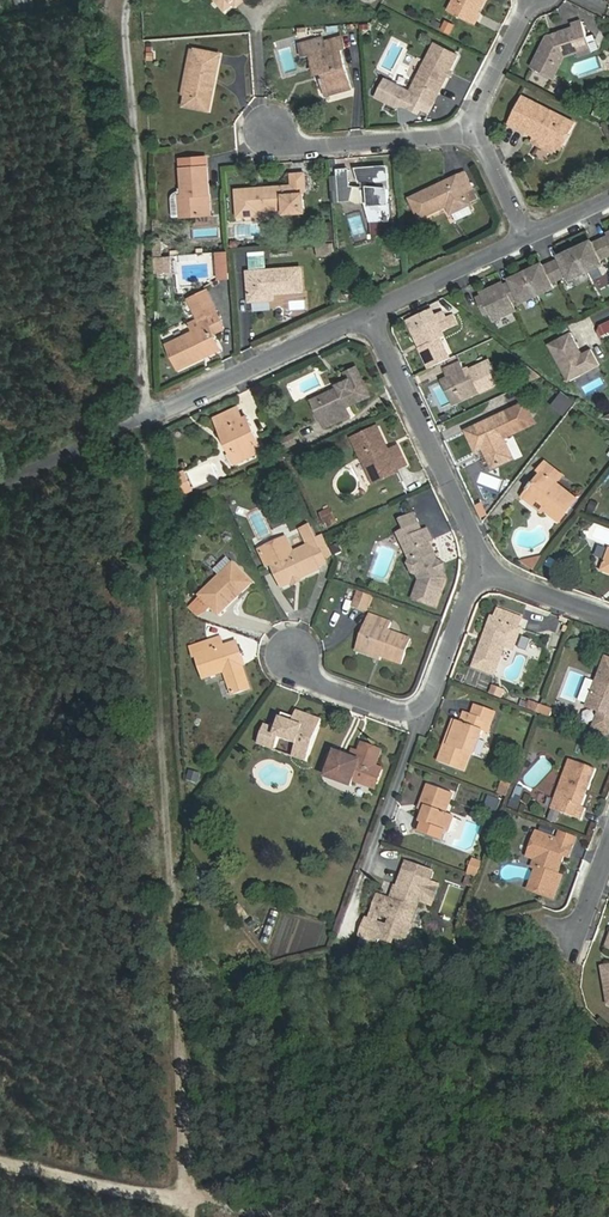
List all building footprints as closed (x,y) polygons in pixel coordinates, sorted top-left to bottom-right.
[(225,13),(234,5),(233,4),(237,0),(214,0),(225,13)] [(233,4),(234,5),(236,8),(245,1),(243,0),(237,0),(233,4)] [(450,10),(472,21),(483,0),(455,0),(450,10)] [(450,34),(454,26),(446,22),(443,30),(450,34)] [(553,79),(564,57),(581,51),(580,48),(590,45),(582,22),(572,25),(573,29),(559,34),(558,37),(553,38),(551,37),(548,37),(532,68),(553,79)] [(325,43),(323,38),(300,44),(304,58),(312,55),(317,75),(321,74),(327,96),(352,89),(341,49),(345,48),(342,38),(325,43)] [(462,55),(435,42),(411,90),(387,78),(376,98),(397,109),(406,108),(422,116),(424,112),(432,115),(462,55)] [(202,52),(200,61),(194,60),(185,106),(209,111),(220,56),(202,52)] [(574,123),(523,98),(511,123),(555,145),(563,128),(570,132),(574,123)] [(207,158),(181,160),(184,189),(184,196),(181,197),(182,217),(211,215),(207,158)] [(358,170),(361,181),(368,181),(369,188),(351,187),(341,186),(342,202),(351,201),(358,205),(367,204),(373,221),(391,220),(388,190),(379,189),(378,180),(387,179),(386,168),(358,170)] [(340,172),(341,186),(351,187),(350,171),(340,172)] [(293,187),(237,191),(239,217),(260,215),(260,211),(285,209),(285,214),(305,212),(303,191),(307,191),(305,174),(292,175),(293,187)] [(458,177),(411,199),(420,219),(444,207),(448,216),(471,205),(458,177)] [(174,218),(182,217),(181,197),(184,196),(184,189),(177,190),(177,193),(173,195),(172,199),(174,218)] [(474,300),(481,316),(486,314),(490,323),(512,313),(507,304),(516,300),(518,305),(550,290),(547,285),(564,277),(567,282),(599,267),(596,262),(608,256),(608,233),(604,236),(606,238),(589,246),(587,243),(555,258),(557,261),(540,269),(539,266),(507,281),(508,284),(500,288),(499,285),(477,295),(479,298),(474,300)] [(161,238),(154,239),(155,257),(162,256),(161,238)] [(317,256),(336,255),(335,242),(316,243),(317,256)] [(249,267),(267,267),(266,251),(249,251),(249,267)] [(171,262),(161,263),(161,273),(172,272),(171,262)] [(219,279),(230,278),(229,262),(218,263),(219,279)] [(301,269),(249,273),(251,301),(274,299),(273,293),(303,291),(301,269)] [(179,369),(204,357),(203,356),(220,348),(213,334),(225,329),(208,292),(190,300),(199,321),(191,325),(195,333),(168,346),(179,369)] [(289,309),(305,309),(305,299),(289,299),(289,309)] [(442,338),(445,336),(443,331),(458,324),(453,314),(446,317),(444,311),(434,315),(432,310),(408,320),(412,329),(417,327),(426,345),(421,347),(430,368),(451,358),(442,338)] [(602,337),(608,334),(608,320),(597,326),(602,337)] [(174,331),(161,336),(164,343),(177,338),(174,331)] [(573,331),(550,342),(568,381),(600,366),(593,349),(584,354),(573,331)] [(502,382),(491,360),(471,369),(470,368),(465,370),(462,362),(445,370),(449,378),(452,377),(461,395),(478,387),(481,392),(502,382)] [(528,365),(519,369),(526,383),(542,375),(528,365)] [(347,407),(371,396),(358,367),(346,373),(350,381),(340,385),(340,387),(313,400),(326,427),(351,416),(347,407)] [(556,399),(553,405),(565,412),(568,406),(556,399)] [(527,404),(510,411),(520,432),(536,425),(527,404)] [(243,460),(263,450),(247,417),(243,419),(238,409),(220,418),(225,428),(222,429),(228,440),(233,438),(243,460)] [(510,411),(495,417),(467,431),(477,451),(484,447),(493,467),(514,458),(505,439),(520,432),(510,411)] [(399,442),(390,447),(378,423),(350,437),(373,485),(401,471),(399,468),(409,464),(399,442)] [(287,449),(299,441),(294,432),(281,439),(287,449)] [(557,483),(562,475),(546,462),(540,470),(543,472),(528,491),(548,506),(545,509),(560,520),(577,498),(557,483)] [(289,471),(277,470),(276,479),(288,480),(289,471)] [(186,472),(177,476),(181,484),(189,480),(186,472)] [(189,480),(181,484),(185,492),(194,488),(189,480)] [(330,510),(320,514),(326,528),(336,524),(330,510)] [(302,530),(309,546),(294,553),(287,538),(261,550),(268,565),(272,563),(283,588),(293,583),(294,585),(301,581),(301,579),(320,570),(318,567),(327,563),(310,526),(302,530)] [(446,579),(437,560),(429,542),(432,541),(428,531),(404,541),(412,559),(410,563),(414,572),(419,575),(422,580),(415,598),(436,606),(446,579)] [(219,615),(252,583),(234,564),(201,595),(212,607),(219,615)] [(361,592),(356,606),(367,610),(372,596),(361,592)] [(201,595),(188,608),(198,617),(206,612),(212,607),(201,595)] [(520,627),(523,619),(500,610),(497,619),(493,618),(475,666),(496,674),(514,625),(520,627)] [(402,664),(411,639),(389,631),(393,623),(372,615),(368,624),(375,626),(366,650),(382,656),(402,664)] [(368,624),(357,652),(381,661),(382,656),(366,650),(375,626),(368,624)] [(243,665),(245,665),(237,643),(225,647),(221,636),(189,647),(193,657),(198,656),(205,678),(226,671),(233,694),(251,688),(243,665)] [(589,707),(601,711),(595,727),(608,732),(608,659),(607,659),(589,707)] [(489,693),(502,697),(505,689),(493,684),(489,693)] [(470,714),(493,722),(496,714),(474,705),(470,714)] [(529,705),(526,712),(538,716),(549,720),(551,713),(540,709),(529,705)] [(307,763),(323,719),(298,710),(294,722),(282,718),(278,729),(266,724),(258,745),(275,751),(280,738),(297,745),(293,757),(307,763)] [(493,722),(470,714),(466,712),(462,722),(458,721),(450,746),(446,744),(440,762),(465,771),(472,754),(475,755),(484,731),(489,733),(493,722)] [(377,767),(382,751),(363,744),(358,760),(337,753),(328,777),(353,786),(355,781),(376,788),(383,770),(377,767)] [(584,808),(597,769),(570,760),(552,809),(583,821),(587,809),(584,808)] [(500,793),(508,796),(511,787),(503,784),(500,793)] [(511,808),(521,810),(526,787),(517,784),(511,808)] [(447,813),(454,794),(429,785),(420,810),(425,812),(418,831),(438,839),(441,830),(449,833),(455,816),(447,813)] [(490,794),(485,807),(498,813),(504,800),(490,794)] [(558,840),(574,846),(577,837),(561,831),(558,840)] [(563,876),(557,874),(565,855),(570,857),(574,846),(558,840),(538,832),(529,857),(540,861),(530,889),(554,899),(563,876)] [(469,871),(479,875),(483,863),(473,859),(469,871)] [(408,863),(394,900),(389,899),(379,896),(374,910),(384,913),(383,915),(393,918),(390,927),(393,928),(408,933),(420,900),(432,904),(438,885),(429,882),(430,881),(423,878),(426,870),(408,863)] [(474,886),(477,878),(468,875),(465,883),(474,886)] [(240,905),(233,909),(242,920),(248,916),(240,905)] [(269,942),(279,912),(273,910),(262,940),(269,942)] [(385,939),(390,927),(365,918),(359,935),(376,941),(378,937),(385,939)]
